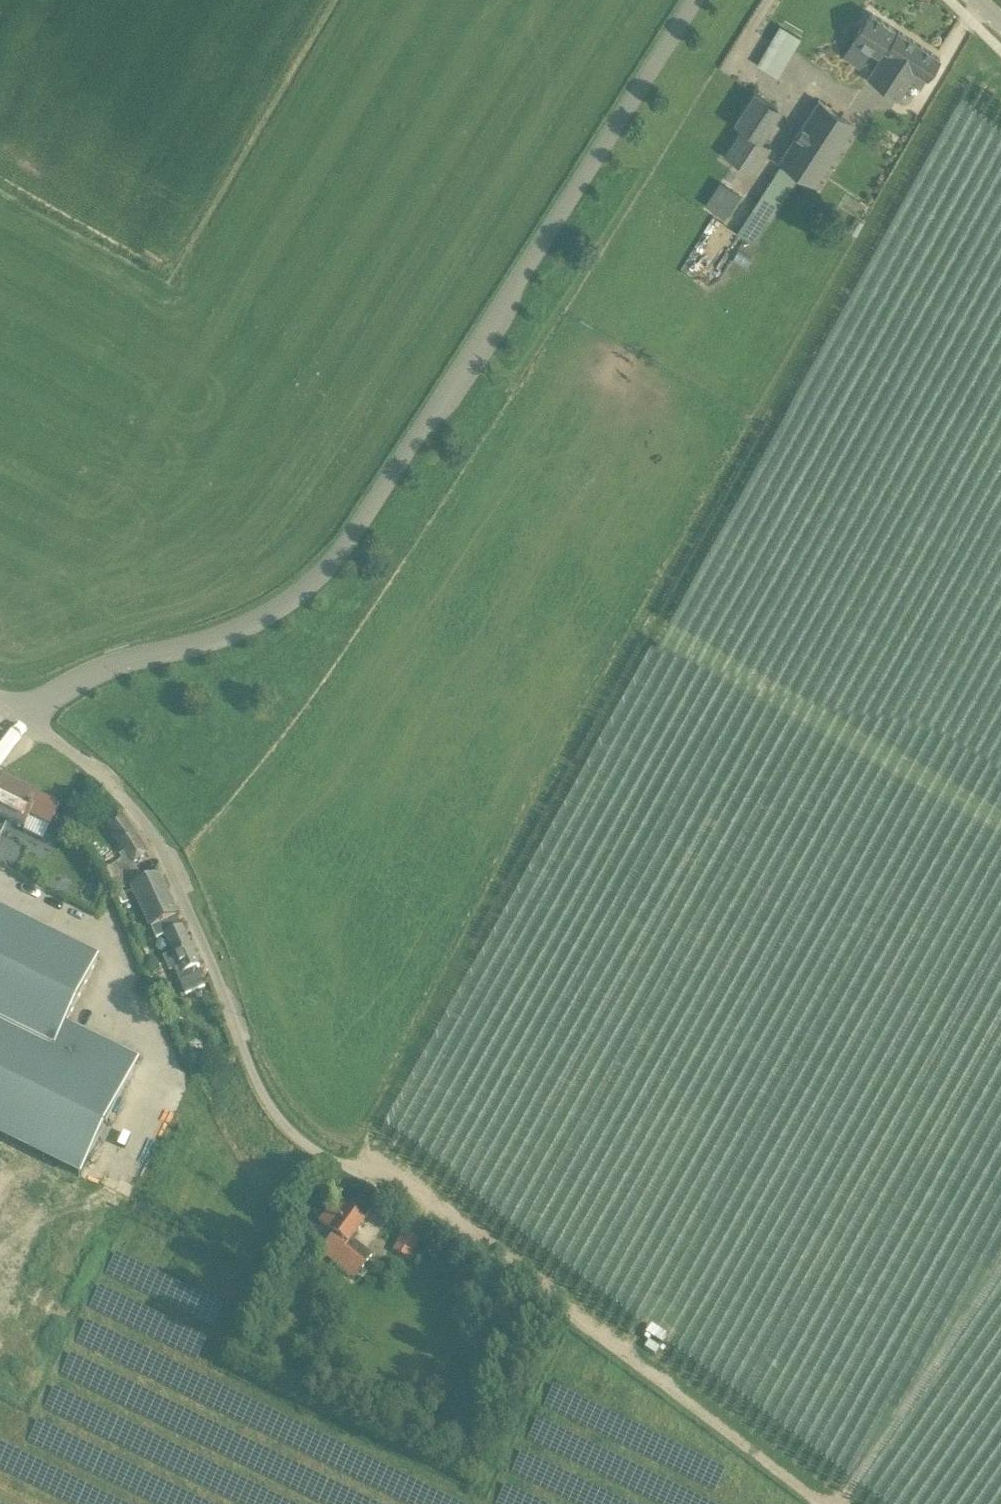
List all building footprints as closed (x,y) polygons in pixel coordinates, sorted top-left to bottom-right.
[(877,55),(894,29),(870,14),(853,40),(854,41),(843,57),(858,67),(869,50),(877,55)] [(776,77),(799,39),(780,27),(757,65),(776,77)] [(926,78),(939,59),(898,32),(868,77),(899,97),(909,81),(919,88),(926,78)] [(723,153),(753,173),(770,148),(756,139),(776,109),(753,94),(735,121),(742,125),(723,153)] [(781,163),(799,175),(814,184),(853,124),(819,102),(780,162),(781,163)] [(781,163),(738,234),(751,242),(765,219),(769,222),(799,175),(781,163)] [(741,194),(720,180),(705,204),(725,217),(741,194)] [(38,799),(4,782),(0,790),(0,816),(24,828),(30,817),(50,827),(59,809),(38,799)] [(108,828),(124,852),(119,856),(122,860),(110,868),(109,867),(99,875),(112,893),(122,886),(124,889),(141,876),(133,865),(147,855),(122,818),(108,828)] [(181,927),(176,916),(157,876),(132,888),(156,939),(164,936),(179,967),(174,970),(186,995),(205,986),(196,967),(199,966),(181,927)] [(81,1177),(137,1061),(82,1034),(80,1039),(63,1030),(97,961),(0,913),(0,1137),(81,1177)] [(198,1054),(187,1058),(192,1071),(203,1067),(198,1054)] [(372,1256),(352,1240),(365,1222),(364,1222),(369,1215),(367,1206),(360,1201),(353,1202),(347,1209),(337,1201),(320,1223),(334,1234),(321,1252),(355,1278),(372,1256)] [(419,1241),(407,1235),(402,1233),(392,1252),(409,1260),(419,1241)] [(554,1385),(545,1405),(613,1435),(616,1427),(607,1424),(613,1411),(554,1385)] [(569,1455),(578,1436),(539,1417),(530,1435),(569,1455)] [(548,1486),(556,1466),(522,1451),(513,1471),(548,1486)]
